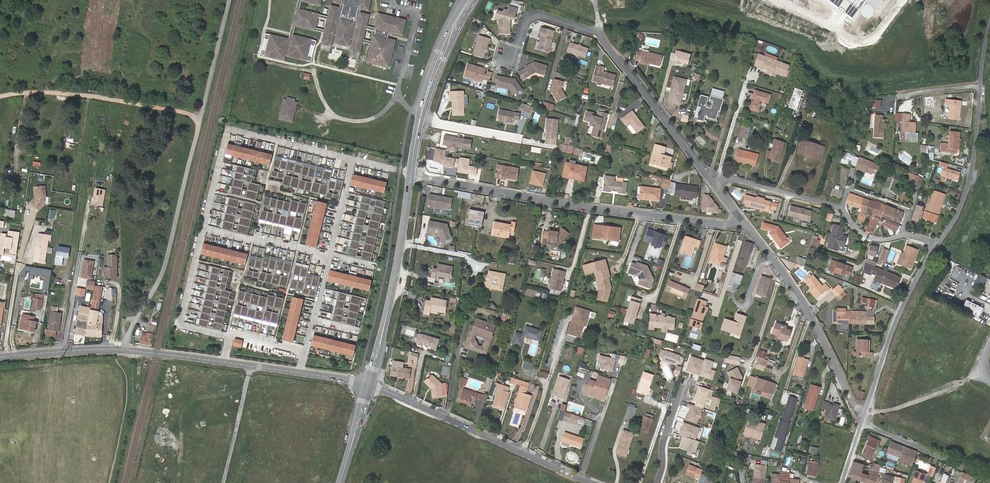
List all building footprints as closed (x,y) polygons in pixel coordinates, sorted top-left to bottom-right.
[(308,46),(310,46),(311,41),(292,37),(295,24),(315,29),(317,18),(328,21),(325,31),(327,32),(326,35),(325,34),(322,45),(331,47),(334,36),(354,40),(351,51),(360,53),(363,43),(361,42),(362,39),(363,40),(366,29),(376,32),(369,62),(389,67),(395,42),(388,40),(389,33),(402,35),(405,22),(392,19),(391,20),(385,19),(385,17),(380,16),(377,30),(366,27),(369,16),(360,14),(361,9),(368,10),(370,0),(335,0),(334,2),(341,4),(340,9),(331,7),(328,18),(298,11),(301,2),(319,6),(320,1),(318,0),(298,0),(296,8),(292,29),(289,42),(271,37),(269,43),(271,43),(269,54),(267,53),(266,59),(284,63),(285,58),(306,62),(307,57),(306,57),(308,46)] [(851,17),(864,0),(829,0),(851,17)] [(503,12),(498,11),(496,18),(502,20),(503,21),(500,21),(500,33),(510,33),(510,21),(508,21),(508,20),(509,17),(514,19),(516,12),(507,10),(504,9),(503,12)] [(555,31),(541,27),(540,32),(542,32),(541,37),(543,38),(540,48),(549,51),(555,31)] [(491,38),(480,34),(474,53),(484,56),(488,41),(490,42),(491,38)] [(578,45),(576,45),(568,42),(565,51),(583,57),(586,48),(578,45)] [(639,61),(650,64),(660,66),(663,56),(642,51),(642,52),(638,50),(636,58),(640,59),(639,61)] [(691,55),(677,51),(674,60),(688,65),(691,55)] [(789,66),(759,54),(755,64),(767,70),(774,72),(785,77),(789,66)] [(547,66),(534,62),(525,67),(526,68),(522,70),(526,77),(535,72),(544,75),(547,66)] [(477,66),(468,64),(465,76),(483,81),(484,79),(485,73),(486,69),(483,67),(482,68),(476,67),(477,66)] [(602,67),(595,65),(591,80),(596,82),(597,84),(599,85),(601,83),(610,85),(613,75),(601,72),(602,67)] [(489,80),(493,72),(487,71),(487,73),(485,73),(484,79),(489,80)] [(309,80),(310,74),(303,72),(302,79),(309,80)] [(497,76),(496,82),(503,84),(505,88),(509,88),(513,94),(521,89),(515,79),(497,76)] [(680,105),(686,81),(674,78),(668,101),(673,102),(673,103),(680,105)] [(551,88),(550,91),(557,101),(564,96),(560,88),(562,81),(553,79),(551,86),(552,86),(552,87),(551,88)] [(800,98),(802,91),(795,88),(788,108),(797,110),(801,98),(800,98)] [(712,89),(711,95),(722,99),(724,92),(712,89)] [(769,103),(772,94),(756,89),(754,98),(755,98),(754,100),(753,100),(750,109),(759,111),(761,103),(760,102),(761,100),(769,103)] [(453,99),(453,106),(456,106),(456,107),(453,110),(453,114),(464,114),(464,104),(463,97),(463,91),(457,91),(457,95),(451,95),(451,99),(453,99)] [(724,99),(711,95),(709,101),(712,102),(711,108),(706,106),(708,97),(701,95),(697,107),(700,108),(697,118),(704,120),(705,116),(707,116),(707,117),(716,119),(717,115),(719,116),(724,99)] [(949,104),(947,118),(958,120),(960,101),(945,99),(944,104),(949,104)] [(290,113),(292,107),(294,107),(295,103),(284,101),(280,119),(291,121),(292,114),(290,113)] [(497,119),(505,121),(508,121),(513,122),(514,119),(519,120),(520,113),(499,109),(497,119)] [(599,139),(605,120),(604,120),(606,114),(598,111),(596,117),(592,116),(593,113),(586,111),(583,120),(589,122),(588,125),(593,127),(590,135),(599,139)] [(644,129),(632,113),(621,121),(627,128),(630,126),(636,135),(644,129)] [(883,127),(883,123),(883,120),(882,120),(882,114),(874,114),(873,137),(883,137),(883,127)] [(548,126),(547,128),(546,144),(556,144),(558,119),(546,118),(546,126),(548,126)] [(902,122),(901,132),(906,132),(914,133),(915,123),(910,122),(902,122)] [(744,126),(742,125),(738,135),(747,138),(750,129),(744,127),(744,126)] [(657,136),(664,131),(661,126),(653,131),(657,136)] [(947,149),(954,150),(958,150),(960,132),(949,131),(948,143),(944,143),(943,152),(947,153),(947,149)] [(917,142),(918,133),(914,133),(906,132),(905,139),(911,140),(911,141),(917,142)] [(465,139),(445,136),(444,145),(449,146),(458,147),(463,148),(465,139)] [(566,152),(570,138),(564,137),(563,144),(559,143),(559,151),(566,152)] [(570,138),(566,152),(571,154),(575,138),(570,137),(570,138)] [(472,140),(465,139),(463,148),(470,149),(472,140)] [(806,152),(805,155),(820,160),(824,147),(802,140),(799,149),(806,152)] [(784,144),(775,141),(773,145),(774,145),(772,152),(770,159),(778,162),(783,148),(782,147),(784,144)] [(232,156),(234,145),(228,144),(225,154),(232,156)] [(238,157),(241,147),(234,145),(232,156),(238,157)] [(654,145),(650,161),(660,164),(660,165),(668,167),(670,162),(671,157),(663,155),(665,148),(654,145)] [(940,161),(940,155),(934,154),(934,147),(928,146),(929,160),(940,161)] [(245,159),(248,149),(241,147),(238,157),(245,159)] [(454,159),(443,157),(445,150),(436,148),(433,161),(440,162),(440,161),(444,162),(443,165),(452,167),(454,159)] [(253,161),(255,151),(248,149),(245,159),(253,161)] [(740,159),(756,163),(758,154),(738,149),(735,161),(739,162),(740,159)] [(261,163),(263,153),(255,151),(253,161),(261,163)] [(853,156),(853,155),(840,152),(839,158),(842,159),(847,160),(852,161),(853,156)] [(270,165),(272,155),(263,153),(261,163),(270,165)] [(874,163),(859,157),(858,158),(855,165),(855,167),(871,174),(874,163)] [(277,177),(281,160),(275,159),(271,175),(277,177)] [(284,179),(288,162),(281,160),(277,177),(284,179)] [(290,186),(296,164),(288,162),(284,179),(282,184),(290,186)] [(587,167),(566,163),(563,177),(584,181),(587,167)] [(298,188),(303,165),(296,164),(290,186),(298,188)] [(253,176),(255,170),(237,165),(236,172),(253,176)] [(304,190),(310,167),(303,165),(298,188),(304,190)] [(501,177),(506,178),(516,179),(518,169),(503,166),(502,171),(498,170),(497,178),(501,179),(501,177)] [(311,191),(316,169),(310,167),(304,190),(311,191)] [(946,175),(945,177),(952,179),(954,171),(944,168),(942,173),(946,175)] [(318,193),(324,171),(316,169),(311,191),(318,193)] [(330,180),(332,172),(324,171),(318,193),(326,195),(330,180)] [(251,183),(253,176),(236,172),(234,178),(251,183)] [(916,181),(917,176),(908,172),(906,177),(916,181)] [(357,186),(359,176),(353,174),(350,185),(357,186)] [(611,190),(618,191),(618,193),(626,193),(627,182),(614,180),(615,176),(605,175),(604,190),(611,191),(611,190)] [(363,188),(366,177),(359,176),(357,186),(363,188)] [(922,178),(917,176),(914,188),(919,189),(922,178)] [(369,189),(372,179),(366,177),(363,188),(369,189)] [(257,192),(259,185),(251,183),(234,178),(232,186),(257,192)] [(377,191),(379,181),(372,179),(369,189),(377,191)] [(670,185),(671,181),(664,179),(662,186),(669,188),(670,185)] [(332,199),(336,182),(330,180),(326,195),(326,197),(332,199)] [(384,193),(387,183),(379,181),(377,191),(384,193)] [(339,200),(343,183),(336,182),(332,199),(339,200)] [(669,188),(668,193),(675,194),(676,186),(670,185),(669,188)] [(676,186),(675,194),(675,195),(681,196),(692,197),(696,198),(697,187),(676,185),(676,186)] [(255,200),(257,192),(232,186),(230,194),(255,200)] [(643,197),(644,187),(643,186),(639,186),(638,194),(641,195),(641,198),(651,199),(652,198),(643,197)] [(45,187),(35,188),(36,197),(36,200),(31,205),(38,211),(45,204),(46,198),(45,187)] [(95,196),(94,198),(93,203),(102,205),(106,189),(96,187),(95,196)] [(652,198),(651,199),(660,200),(662,189),(644,187),(643,197),(652,198)] [(942,200),(944,193),(935,190),(931,199),(930,199),(923,217),(935,221),(938,215),(936,214),(938,207),(941,200),(942,200)] [(860,208),(864,198),(850,193),(846,203),(860,208)] [(453,199),(433,195),(431,205),(436,206),(451,209),(453,199)] [(718,208),(714,203),(712,203),(713,201),(708,195),(704,195),(703,208),(707,208),(707,211),(717,212),(718,210),(718,208)] [(265,196),(259,219),(266,221),(271,198),(265,196)] [(383,208),(385,201),(362,196),(361,202),(383,208)] [(764,200),(764,199),(757,197),(757,198),(749,196),(746,205),(755,208),(756,206),(762,207),(761,209),(770,212),(771,208),(773,202),(764,200)] [(253,211),(255,204),(229,197),(227,205),(253,211)] [(272,222),(278,200),(271,198),(266,221),(272,222)] [(866,210),(869,200),(864,198),(860,208),(861,209),(866,210)] [(279,224),(284,201),(278,200),(272,222),(279,224)] [(293,227),(299,202),(291,200),(291,203),(285,225),(293,227)] [(866,214),(871,216),(873,212),(872,212),(876,202),(869,200),(866,210),(867,211),(866,214)] [(285,225),(291,203),(284,201),(279,224),(285,225)] [(325,210),(327,203),(316,201),(315,207),(325,210)] [(872,212),(873,212),(877,214),(881,203),(877,201),(876,202),(872,212)] [(301,229),(307,204),(299,202),(293,227),(301,229)] [(382,215),(383,208),(361,202),(359,209),(382,215)] [(877,214),(880,215),(881,216),(885,205),(881,203),(877,214)] [(251,219),(253,211),(227,205),(226,213),(251,219)] [(894,212),(902,215),(903,212),(885,205),(881,216),(891,220),(891,219),(894,212)] [(922,207),(917,205),(912,219),(918,221),(922,207)] [(812,211),(791,206),(789,214),(802,218),(801,219),(810,221),(812,211)] [(324,216),(325,210),(315,207),(313,214),(324,216)] [(380,222),(382,215),(359,209),(357,217),(380,222)] [(486,212),(471,209),(468,224),(483,227),(486,212)] [(864,221),(866,214),(867,211),(866,210),(861,209),(858,219),(864,221)] [(871,216),(866,229),(873,232),(880,215),(877,214),(873,212),(871,216)] [(891,219),(900,222),(903,215),(902,215),(894,212),(891,219)] [(249,227),(251,219),(226,213),(224,221),(249,227)] [(322,222),(324,216),(313,214),(312,220),(322,222)] [(378,230),(380,222),(357,217),(355,224),(378,230)] [(320,231),(322,222),(312,220),(310,228),(320,231)] [(897,230),(899,224),(886,220),(884,225),(888,226),(888,227),(891,228),(897,230)] [(247,235),(249,227),(224,221),(222,229),(247,235)] [(431,221),(429,231),(441,233),(443,241),(453,237),(448,225),(431,221)] [(512,229),(516,230),(517,223),(514,222),(513,225),(496,222),(493,235),(510,238),(511,232),(512,229)] [(789,241),(777,226),(763,222),(761,228),(770,231),(771,232),(769,233),(781,248),(789,241)] [(376,238),(378,230),(355,224),(353,232),(376,238)] [(840,226),(834,224),(831,232),(829,240),(828,242),(839,245),(841,236),(840,235),(837,235),(840,226)] [(613,229),(613,228),(595,225),(593,238),(596,238),(598,227),(613,229)] [(620,229),(613,228),(613,229),(598,227),(596,238),(618,242),(620,229)] [(318,239),(320,231),(310,228),(308,237),(318,239)] [(549,240),(563,242),(570,234),(563,228),(560,232),(551,231),(549,240)] [(664,246),(668,236),(649,229),(645,240),(664,246)] [(374,245),(376,238),(353,232),(352,240),(374,245)] [(39,234),(38,239),(37,246),(38,247),(37,248),(36,249),(34,262),(45,264),(48,241),(51,241),(51,236),(39,234)] [(682,246),(680,245),(679,251),(691,255),(694,246),(697,247),(699,240),(684,235),(681,243),(683,244),(682,246)] [(316,248),(318,239),(308,237),(306,245),(316,248)] [(812,239),(810,246),(817,249),(819,241),(812,239)] [(372,253),(374,245),(352,240),(350,248),(372,253)] [(753,244),(745,241),(738,263),(746,266),(753,244)] [(828,242),(827,248),(837,251),(839,245),(828,242)] [(207,255),(210,245),(204,243),(201,253),(207,255)] [(720,256),(723,247),(714,244),(712,252),(713,252),(711,260),(718,263),(720,256)] [(214,257),(216,246),(210,245),(207,255),(214,257)] [(221,258),(224,248),(216,246),(214,257),(221,258)] [(915,257),(917,250),(906,246),(904,253),(915,257)] [(725,247),(723,247),(720,256),(718,263),(720,263),(720,265),(720,266),(720,267),(721,267),(722,267),(723,266),(724,266),(726,258),(722,257),(725,247)] [(228,260),(231,250),(224,248),(221,258),(228,260)] [(370,261),(372,253),(350,248),(348,255),(370,261)] [(883,248),(878,260),(881,262),(882,259),(884,259),(888,250),(883,248)] [(59,249),(57,259),(63,260),(68,261),(70,251),(59,249)] [(237,262),(239,252),(231,250),(228,260),(237,262)] [(245,264),(248,254),(239,252),(237,262),(245,264)] [(709,262),(717,264),(718,263),(711,260),(713,252),(712,252),(709,260),(709,262)] [(910,268),(915,257),(904,253),(901,260),(903,261),(902,265),(910,268)] [(105,277),(117,277),(117,267),(115,267),(115,265),(117,264),(117,256),(115,255),(108,255),(108,268),(105,268),(105,277)] [(265,282),(270,259),(264,257),(263,261),(262,263),(259,278),(258,280),(265,282)] [(796,263),(804,266),(806,260),(798,257),(796,263)] [(252,277),(256,259),(250,258),(245,275),(252,277)] [(876,263),(866,258),(865,263),(871,265),(874,267),(876,263)] [(94,261),(85,259),(81,277),(91,278),(94,261)] [(262,263),(263,261),(256,259),(252,277),(259,278),(262,263)] [(271,283),(277,260),(270,259),(265,282),(271,283)] [(605,259),(584,265),(586,275),(596,272),(598,281),(600,280),(602,290),(601,290),(599,298),(608,301),(611,291),(610,288),(612,287),(609,277),(610,277),(605,259)] [(279,285),(284,262),(277,260),(271,283),(279,285)] [(848,266),(831,260),(828,270),(844,276),(845,273),(848,266)] [(287,287),(292,264),(284,262),(279,285),(287,287)] [(631,262),(628,272),(634,274),(635,273),(638,274),(640,280),(639,285),(649,288),(651,287),(653,279),(651,275),(650,275),(647,270),(648,269),(647,266),(636,262),(636,264),(631,262)] [(445,275),(445,277),(452,278),(455,267),(440,264),(438,269),(434,268),(432,278),(436,279),(437,275),(443,276),(443,275),(445,275)] [(296,290),(302,267),(295,265),(290,288),(296,290)] [(228,277),(230,271),(213,266),(211,273),(228,277)] [(306,276),(308,268),(302,267),(296,290),(303,291),(306,276)] [(900,277),(874,267),(872,273),(876,275),(874,279),(880,282),(896,288),(900,277)] [(333,282),(336,272),(329,270),(327,280),(333,282)] [(503,291),(506,274),(488,270),(484,289),(491,290),(491,289),(503,291)] [(566,272),(555,270),(553,279),(552,283),(551,287),(552,289),(554,289),(562,291),(566,272)] [(340,283),(342,273),(336,272),(333,282),(340,283)] [(226,284),(228,277),(211,273),(209,279),(226,284)] [(719,297),(727,275),(722,273),(719,281),(721,281),(717,295),(708,292),(707,294),(719,297)] [(740,284),(742,276),(733,273),(730,280),(740,284)] [(981,289),(986,278),(979,274),(974,286),(981,289)] [(353,287),(356,277),(349,275),(346,285),(353,287)] [(812,290),(818,297),(826,290),(828,291),(831,288),(826,283),(823,286),(813,275),(812,276),(807,280),(806,281),(813,289),(812,290)] [(309,295),(313,278),(306,276),(303,291),(302,293),(309,295)] [(771,279),(762,276),(756,293),(765,297),(771,279)] [(361,289),(363,278),(356,277),(353,287),(361,289)] [(315,297),(320,279),(313,278),(309,295),(315,297)] [(369,291),(372,280),(363,278),(361,289),(369,291)] [(225,290),(226,284),(209,279),(208,286),(225,290)] [(880,282),(874,279),(871,286),(877,289),(880,282)] [(685,298),(689,289),(669,281),(665,290),(685,298)] [(696,282),(694,290),(700,291),(701,289),(702,284),(696,282)] [(837,295),(842,290),(843,290),(838,284),(831,289),(837,295)] [(229,298),(230,292),(228,291),(225,290),(208,286),(206,293),(229,298)] [(837,295),(837,296),(840,299),(845,293),(842,290),(837,295)] [(240,315),(246,292),(239,291),(234,313),(240,315)] [(247,317),(252,294),(246,292),(240,315),(247,317)] [(360,305),(362,297),(339,292),(337,299),(360,305)] [(227,305),(229,298),(206,293),(205,299),(227,305)] [(254,318),(260,296),(252,294),(247,317),(254,318)] [(270,322),(276,297),(268,295),(268,298),(262,320),(270,322)] [(262,320),(268,298),(260,296),(254,318),(262,320)] [(633,323),(641,299),(632,296),(624,320),(633,323)] [(278,324),(284,299),(276,297),(270,322),(278,324)] [(302,306),(303,299),(293,297),(291,303),(302,306)] [(448,301),(433,298),(432,303),(427,302),(425,313),(430,314),(430,312),(431,309),(438,311),(446,312),(448,301)] [(226,311),(227,305),(205,299),(203,306),(226,311)] [(358,313),(360,305),(337,299),(335,307),(358,313)] [(692,320),(698,322),(705,301),(698,299),(692,320)] [(876,301),(870,299),(867,309),(874,311),(876,301)] [(41,310),(43,301),(35,300),(34,305),(38,306),(37,310),(41,310)] [(983,308),(966,300),(962,309),(979,317),(983,308)] [(705,301),(698,322),(700,322),(702,314),(705,315),(707,307),(704,306),(706,302),(705,301)] [(93,302),(91,310),(98,312),(100,303),(93,302)] [(300,312),(302,306),(291,303),(290,309),(300,312)] [(226,311),(203,306),(201,312),(224,318),(226,311)] [(356,319),(358,313),(335,307),(334,314),(356,319)] [(578,337),(581,326),(584,327),(587,317),(583,316),(585,311),(574,307),(572,315),(574,316),(572,322),(570,322),(566,334),(578,337)] [(849,323),(850,311),(846,311),(846,308),(838,308),(838,310),(833,310),(833,321),(838,322),(838,323),(842,323),(849,323)] [(299,318),(300,312),(290,309),(288,316),(299,318)] [(91,310),(89,320),(86,336),(102,337),(103,322),(103,317),(98,317),(99,312),(98,312),(91,310)] [(867,312),(850,311),(849,323),(874,324),(874,317),(866,316),(867,312)] [(57,332),(59,332),(62,313),(58,313),(52,312),(49,331),(57,332)] [(224,318),(201,312),(200,319),(223,324),(224,318)] [(650,313),(649,328),(653,329),(654,327),(673,328),(674,318),(671,318),(670,316),(668,316),(667,317),(655,316),(656,314),(650,313)] [(355,326),(356,319),(334,314),(332,320),(355,326)] [(725,319),(721,329),(740,335),(746,317),(737,314),(734,322),(725,319)] [(297,326),(299,318),(288,316),(287,323),(297,326)] [(86,336),(89,320),(83,318),(82,322),(80,322),(78,322),(78,323),(76,334),(86,336)] [(221,331),(223,324),(200,319),(198,325),(221,331)] [(20,329),(35,332),(37,323),(33,322),(22,320),(20,329)] [(495,327),(484,324),(483,325),(482,323),(481,322),(478,325),(479,326),(477,328),(476,328),(475,327),(473,333),(477,334),(484,336),(486,335),(488,338),(492,335),(491,334),(492,333),(493,333),(495,327)] [(295,334),(297,326),(287,323),(285,331),(295,334)] [(786,326),(776,323),(773,334),(779,336),(778,338),(787,341),(790,330),(785,328),(786,326)] [(521,346),(524,338),(526,337),(539,341),(542,332),(526,327),(524,334),(522,335),(516,333),(513,344),(521,346)] [(293,342),(295,334),(285,331),(282,340),(293,342)] [(143,332),(143,335),(141,342),(150,345),(153,334),(143,332)] [(473,333),(471,332),(466,348),(487,355),(493,338),(492,336),(491,339),(488,338),(488,337),(486,339),(484,348),(478,346),(475,339),(477,334),(473,333)] [(441,340),(421,334),(418,345),(423,346),(423,345),(426,346),(425,346),(429,347),(432,348),(432,349),(437,350),(441,340)] [(318,347),(320,337),(314,335),(311,345),(318,347)] [(324,348),(326,338),(320,337),(318,347),(324,348)] [(241,348),(242,340),(234,338),(232,346),(241,348)] [(324,348),(330,350),(333,340),(326,338),(324,348)] [(338,352),(340,341),(333,340),(330,350),(338,352)] [(867,345),(869,345),(870,340),(856,340),(856,352),(853,352),(853,355),(859,356),(859,352),(863,352),(863,356),(872,356),(873,352),(869,352),(867,352),(867,345)] [(345,353),(347,343),(340,341),(338,352),(345,353)] [(353,356),(356,345),(347,343),(345,353),(353,356)] [(419,360),(420,354),(413,352),(411,358),(419,360)] [(671,364),(674,355),(666,352),(662,361),(668,363),(671,364)] [(718,363),(691,354),(685,371),(713,380),(718,363)] [(680,357),(674,355),(671,364),(677,366),(680,357)] [(616,359),(600,356),(598,362),(603,363),(602,369),(613,372),(616,359)] [(767,360),(756,356),(754,363),(756,364),(765,367),(766,363),(767,360)] [(799,375),(805,359),(798,357),(793,373),(799,375)] [(808,360),(805,359),(799,375),(803,377),(808,360)] [(393,376),(410,378),(411,370),(403,368),(404,362),(395,361),(393,376)] [(531,371),(533,364),(526,362),(524,369),(531,371)] [(738,385),(741,375),(737,368),(728,372),(730,378),(726,390),(736,393),(739,385),(738,385)] [(647,394),(649,389),(649,388),(652,381),(654,375),(644,372),(642,378),(637,392),(646,396),(647,394)] [(433,389),(432,389),(432,390),(432,398),(442,398),(442,386),(433,376),(428,381),(427,380),(425,382),(429,387),(431,387),(433,389)] [(755,388),(759,379),(750,376),(747,385),(755,388)] [(459,389),(464,391),(464,390),(465,390),(468,380),(463,378),(459,389)] [(569,381),(559,378),(552,398),(563,401),(569,381)] [(599,395),(604,397),(609,382),(598,378),(596,384),(593,383),(592,387),(588,386),(585,394),(598,398),(599,395)] [(759,379),(755,388),(773,394),(776,384),(759,379)] [(529,384),(523,382),(518,380),(516,386),(521,387),(527,389),(529,384)] [(682,395),(689,397),(693,385),(686,383),(682,395)] [(494,405),(504,408),(509,393),(507,392),(509,388),(498,385),(497,389),(499,390),(494,405)] [(804,408),(813,411),(820,388),(811,385),(804,408)] [(527,389),(521,387),(515,406),(527,410),(531,397),(525,395),(527,389)] [(473,398),(477,399),(479,394),(465,390),(464,390),(464,391),(460,402),(471,405),(472,403),(473,398)] [(862,399),(864,392),(857,390),(855,397),(862,399)] [(778,438),(792,397),(789,396),(781,421),(780,420),(774,437),(778,438)] [(779,451),(788,423),(786,422),(788,416),(790,417),(796,398),(792,397),(778,438),(779,438),(775,450),(779,451)] [(835,420),(840,405),(835,403),(834,405),(832,404),(829,403),(829,402),(824,400),(822,408),(827,409),(824,416),(835,420)] [(706,409),(688,404),(688,407),(689,407),(685,419),(696,423),(697,419),(704,415),(706,409)] [(628,406),(625,416),(631,419),(632,415),(635,408),(628,406)] [(562,422),(565,414),(564,413),(559,412),(556,420),(562,422)] [(573,416),(565,414),(562,422),(577,427),(579,419),(573,416)] [(653,418),(646,416),(644,415),(640,428),(648,431),(653,418)] [(765,424),(747,418),(742,434),(760,439),(765,424)] [(700,428),(684,423),(680,435),(684,436),(679,448),(696,453),(700,441),(696,440),(700,428)] [(633,433),(623,430),(616,453),(626,456),(633,433)] [(583,439),(564,433),(561,442),(580,448),(583,439)] [(871,436),(869,439),(865,449),(868,451),(867,454),(871,456),(876,445),(878,446),(880,440),(874,437),(871,436)] [(899,458),(904,446),(891,441),(886,453),(888,453),(899,457),(899,458)] [(911,465),(917,451),(904,446),(899,458),(898,460),(911,465)] [(848,477),(859,480),(861,473),(868,475),(870,469),(871,467),(853,461),(848,477)] [(818,465),(809,463),(808,463),(808,465),(809,466),(807,474),(816,476),(818,465)] [(756,464),(753,482),(764,482),(767,465),(762,465),(756,464)] [(873,464),(871,470),(879,472),(880,467),(881,466),(873,464)] [(933,477),(936,468),(932,467),(931,466),(928,474),(933,477)] [(867,482),(875,482),(879,472),(871,470),(870,469),(868,475),(861,473),(859,480),(867,482)] [(790,477),(790,473),(781,471),(781,475),(779,482),(789,482),(789,478),(790,477)] [(886,474),(879,472),(875,482),(883,482),(886,474)] [(924,480),(926,476),(916,472),(913,478),(915,479),(913,482),(923,482),(924,480)] [(973,477),(963,472),(958,482),(971,482),(973,477)] [(940,481),(944,482),(950,482),(952,478),(948,477),(949,475),(943,473),(940,481)] [(772,474),(771,481),(771,482),(779,482),(781,475),(772,474)] [(886,474),(883,482),(898,482),(899,478),(886,474)] [(713,477),(707,475),(704,482),(711,482),(713,477)]
